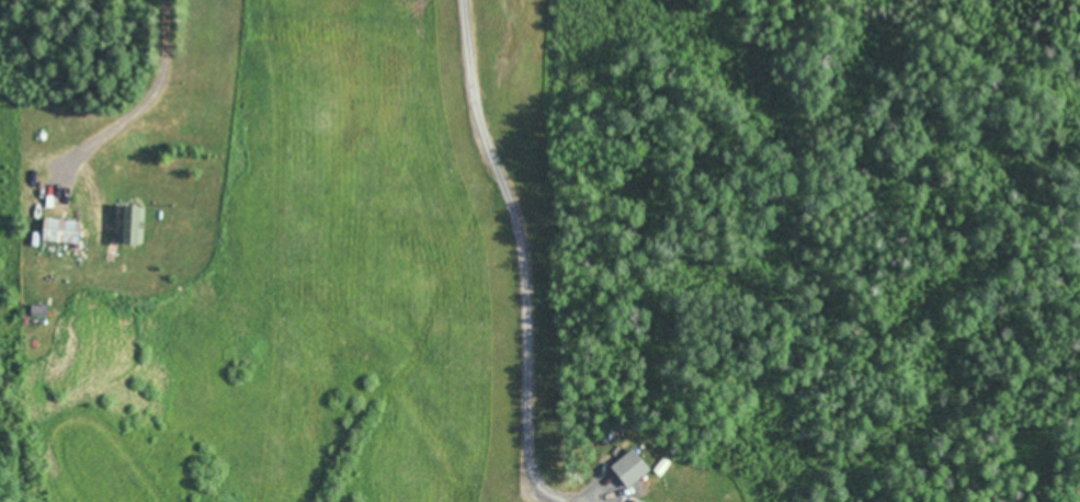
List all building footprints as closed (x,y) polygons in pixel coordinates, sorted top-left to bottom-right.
[(141,206),(120,206),(120,245),(141,245),(141,206)] [(80,244),(80,220),(44,220),(44,244),(80,244)] [(48,306),(32,306),(32,315),(48,315),(48,306)]
